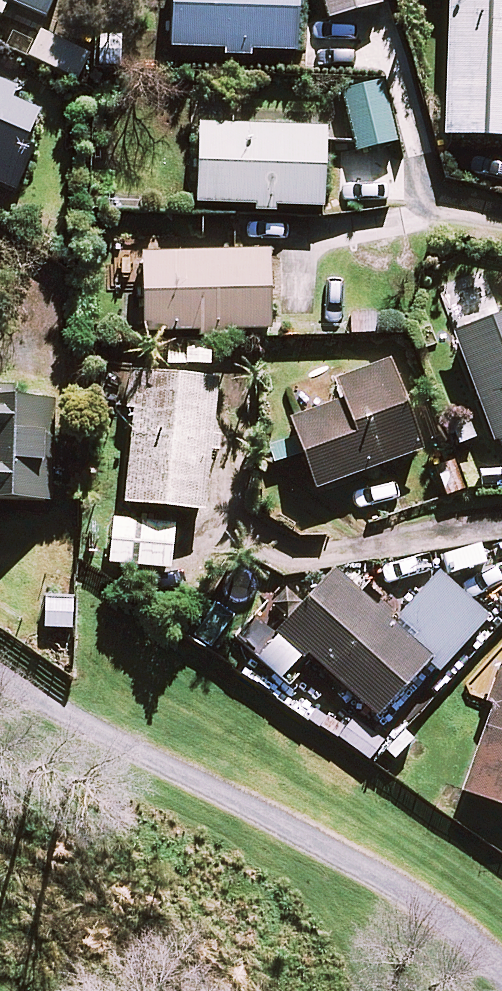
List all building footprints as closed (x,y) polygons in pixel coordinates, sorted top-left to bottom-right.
[(6,20),(13,5),(52,23),(62,0),(0,0),(0,17),(6,20)] [(175,51),(235,53),(234,60),(256,61),(256,54),(303,56),(305,0),(177,0),(175,51)] [(334,25),(387,11),(385,0),(328,0),(334,25)] [(501,144),(501,0),(448,0),(448,3),(454,3),(450,142),(501,144)] [(404,147),(389,86),(348,96),(363,157),(404,147)] [(16,197),(34,159),(25,155),(41,121),(13,108),(19,96),(0,88),(0,190),(16,197)] [(204,128),(201,207),(260,210),(260,217),(282,217),(282,210),(329,212),(332,133),(204,128)] [(141,331),(195,331),(195,338),(223,338),(223,331),(266,332),(267,255),(141,254),(141,331)] [(490,441),(498,438),(501,449),(501,314),(451,333),(490,441)] [(421,448),(392,369),(320,395),(327,414),(293,426),(314,486),(421,448)] [(123,410),(128,411),(122,504),(203,509),(212,379),(157,375),(126,373),(123,410)] [(14,386),(0,385),(0,498),(47,500),(52,401),(13,399),(14,386)] [(172,525),(112,519),(107,562),(167,569),(172,525)] [(329,570),(279,629),(273,635),(301,661),(306,655),(373,717),(428,657),(439,667),(483,619),(428,569),(385,615),(329,570)] [(74,594),(43,592),(42,629),(72,630),(74,594)] [(501,808),(501,673),(490,707),(496,709),(465,796),(501,808)]
